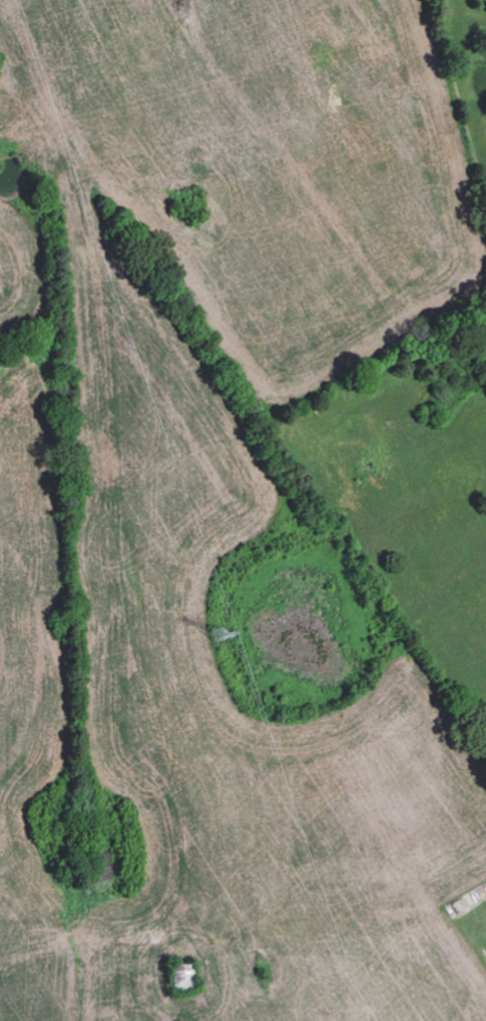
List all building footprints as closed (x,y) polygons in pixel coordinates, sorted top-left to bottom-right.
[(171,987),(192,986),(191,964),(171,964),(171,987)]
